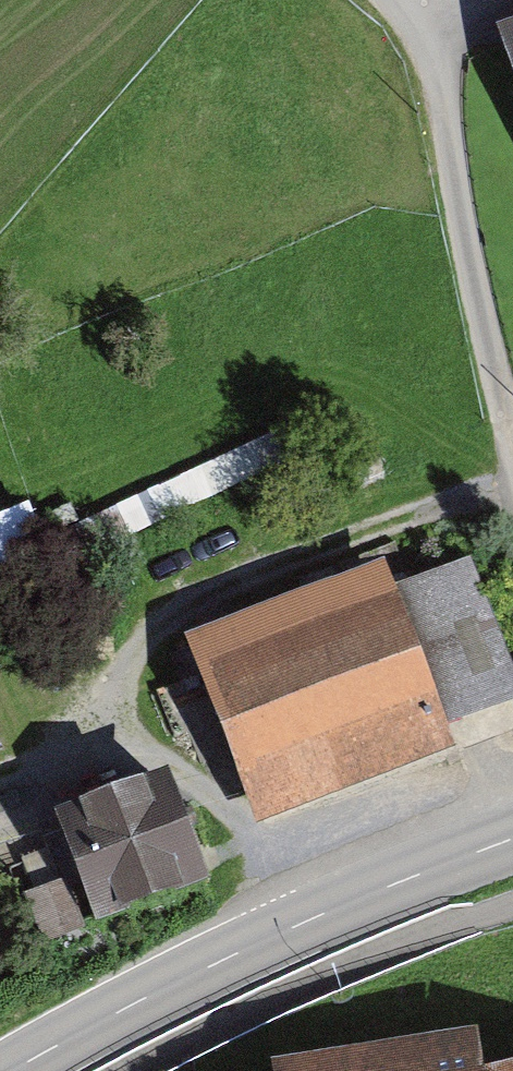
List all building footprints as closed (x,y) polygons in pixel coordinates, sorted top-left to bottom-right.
[(512,65),(512,34),(503,37),(512,65)] [(181,648),(253,828),(451,749),(444,733),(512,706),(512,671),(471,567),(392,598),(380,568),(181,648)] [(89,934),(209,888),(167,780),(48,826),(89,934)] [(477,1064),(472,1029),(256,1058),(258,1070),(512,1070),(512,1059),(477,1064)]
